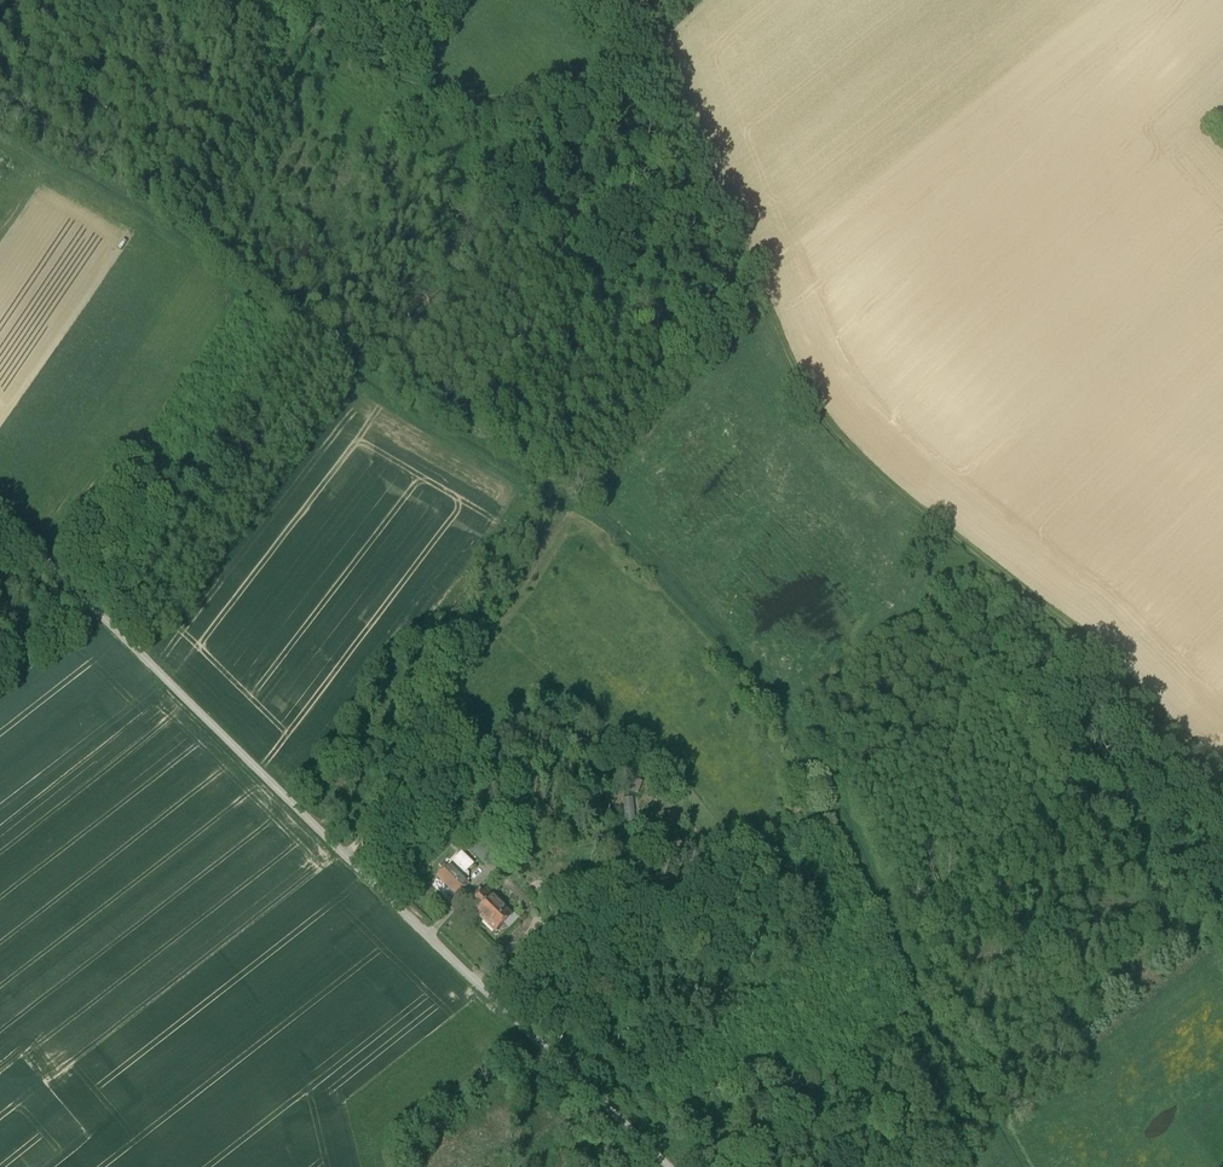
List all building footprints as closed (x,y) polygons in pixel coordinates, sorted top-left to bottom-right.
[(436,877),(457,897),(468,885),(466,883),(468,881),(468,874),(466,872),(473,865),(461,853),(436,877)] [(469,909),(495,934),(512,916),(486,891),(469,909)]
